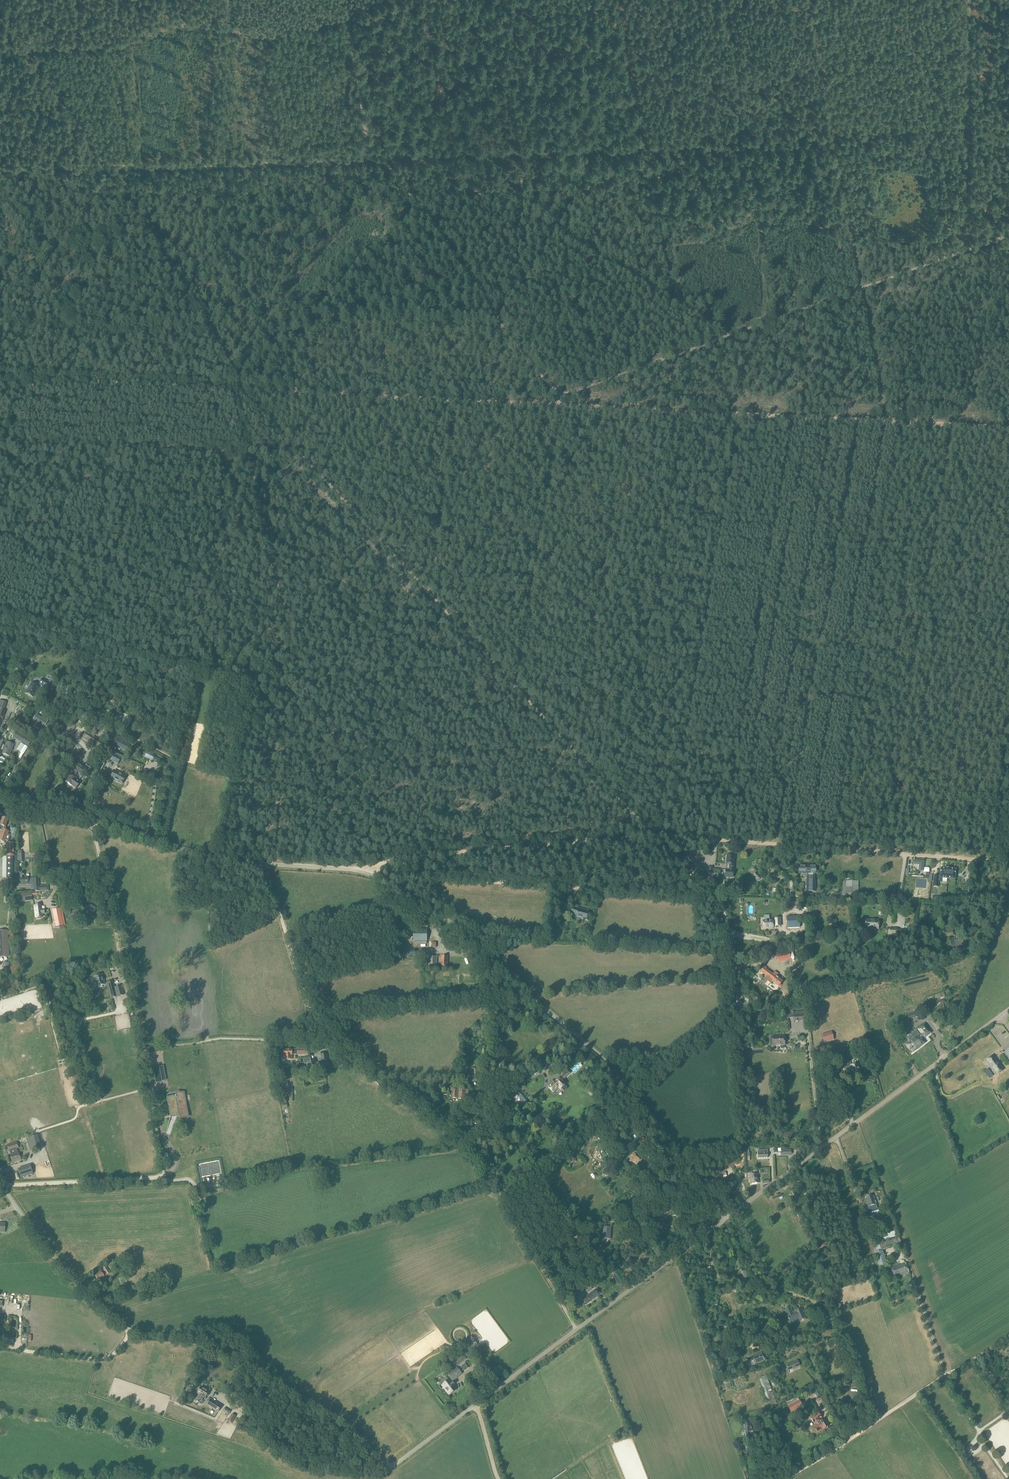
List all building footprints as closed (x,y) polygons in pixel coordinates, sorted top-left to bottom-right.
[(39,685),(48,691),(52,685),(42,679),(39,685)] [(31,682),(25,693),(33,698),(39,687),(31,682)] [(47,707),(50,701),(45,698),(41,704),(47,707)] [(37,722),(33,727),(38,730),(40,727),(41,728),(42,728),(43,728),(44,727),(48,720),(43,717),(42,718),(37,715),(34,720),(37,722)] [(16,731),(13,736),(13,737),(28,747),(32,741),(16,731)] [(86,733),(83,738),(94,744),(97,739),(92,736),(89,734),(87,733),(86,733)] [(115,735),(111,743),(127,751),(130,746),(129,746),(131,743),(115,735)] [(100,741),(96,746),(102,749),(105,744),(100,741)] [(9,757),(14,745),(7,742),(2,754),(9,757)] [(142,756),(149,760),(152,761),(155,755),(145,750),(142,756)] [(118,764),(121,758),(109,752),(106,758),(118,764)] [(81,777),(86,770),(77,763),(72,770),(75,773),(73,776),(70,774),(64,781),(71,786),(72,786),(76,789),(80,784),(76,780),(78,778),(77,777),(78,775),(81,777)] [(126,776),(115,771),(111,778),(122,784),(126,776)] [(0,835),(0,841),(5,843),(6,841),(8,841),(10,835),(8,834),(9,831),(5,830),(3,830),(2,829),(2,831),(0,835)] [(689,854),(685,857),(691,864),(695,861),(689,854)] [(730,870),(734,870),(734,856),(727,856),(726,864),(730,864),(730,870)] [(913,860),(913,864),(919,864),(919,871),(923,871),(923,861),(913,860)] [(814,876),(814,873),(816,873),(816,866),(809,866),(809,865),(798,865),(798,873),(807,873),(807,876),(808,876),(808,891),(816,891),(816,879),(815,879),(815,876),(814,876)] [(934,875),(933,886),(938,887),(939,877),(948,878),(948,868),(940,867),(940,875),(934,875)] [(956,869),(948,868),(948,878),(955,879),(956,869)] [(38,878),(33,879),(28,879),(28,877),(24,877),(24,873),(19,873),(20,886),(28,885),(34,885),(34,892),(48,891),(48,886),(38,886),(38,878)] [(852,895),(856,895),(857,895),(858,895),(858,881),(842,881),(842,895),(847,895),(852,895)] [(32,900),(31,893),(17,895),(18,901),(32,900)] [(96,909),(88,903),(85,908),(93,914),(96,909)] [(41,905),(34,906),(35,918),(43,918),(43,914),(44,914),(44,910),(42,910),(41,905)] [(588,911),(572,907),(571,914),(577,915),(576,917),(583,919),(583,918),(587,918),(588,911)] [(64,926),(60,909),(60,908),(52,910),(56,928),(64,926)] [(906,923),(911,925),(914,915),(909,913),(906,923)] [(560,931),(561,915),(552,914),(551,931),(560,931)] [(799,916),(787,916),(787,928),(800,928),(799,916)] [(775,920),(762,921),(763,928),(775,927),(775,926),(780,926),(780,917),(774,918),(775,920)] [(875,931),(876,930),(876,929),(878,929),(878,920),(865,919),(865,928),(871,929),(871,930),(872,930),(875,931)] [(427,929),(413,929),(413,941),(427,941),(427,929)] [(954,936),(953,929),(945,930),(947,937),(954,936)] [(9,953),(8,931),(0,931),(0,953),(9,953)] [(950,939),(951,947),(958,946),(959,950),(963,949),(962,945),(964,944),(963,938),(955,940),(955,938),(950,939)] [(790,958),(788,950),(776,954),(778,962),(790,958)] [(437,956),(429,956),(429,967),(437,967),(437,956)] [(451,970),(461,969),(461,964),(460,964),(460,960),(451,960),(451,970)] [(763,967),(763,966),(759,971),(767,976),(765,978),(771,983),(772,982),(778,987),(782,981),(776,977),(776,976),(778,974),(774,971),(772,973),(766,969),(767,968),(764,966),(763,967)] [(102,975),(93,977),(93,978),(87,980),(88,986),(95,984),(96,987),(104,985),(102,975)] [(106,983),(110,999),(124,995),(121,986),(115,987),(113,981),(106,983)] [(915,1009),(908,1011),(909,1014),(907,1014),(909,1020),(917,1017),(915,1009)] [(121,1018),(113,1019),(115,1032),(123,1031),(121,1018)] [(909,1040),(910,1042),(906,1045),(910,1050),(911,1049),(911,1050),(913,1052),(918,1048),(917,1048),(920,1046),(925,1043),(922,1038),(924,1037),(931,1033),(925,1025),(918,1030),(922,1034),(920,1036),(916,1031),(911,1035),(913,1037),(909,1040)] [(832,1032),(822,1036),(824,1042),(834,1039),(832,1032)] [(70,1034),(62,1037),(64,1045),(73,1043),(70,1034)] [(785,1045),(784,1036),(772,1037),(773,1046),(780,1045),(780,1048),(781,1049),(783,1049),(784,1048),(784,1045),(785,1045)] [(292,1050),(284,1050),(284,1055),(285,1055),(285,1059),(292,1059),(292,1055),(297,1055),(296,1050),(292,1050)] [(1003,1069),(993,1056),(985,1062),(994,1075),(1003,1069)] [(311,1061),(311,1058),(304,1060),(305,1064),(308,1063),(310,1073),(317,1072),(315,1061),(311,1061)] [(858,1063),(850,1065),(841,1068),(843,1075),(850,1073),(853,1075),(853,1077),(861,1075),(858,1063)] [(163,1066),(153,1068),(156,1082),(161,1081),(160,1076),(164,1076),(163,1066)] [(575,1066),(569,1072),(572,1075),(578,1069),(575,1066)] [(484,1077),(479,1077),(480,1069),(471,1069),(471,1081),(479,1081),(484,1082),(484,1077)] [(560,1078),(555,1082),(553,1080),(546,1086),(548,1089),(553,1094),(559,1088),(560,1089),(565,1084),(561,1080),(568,1073),(565,1070),(562,1073),(562,1074),(562,1075),(559,1078),(560,1078)] [(840,1082),(838,1075),(832,1076),(834,1084),(840,1082)] [(541,1088),(538,1084),(541,1082),(538,1078),(532,1081),(538,1090),(541,1088)] [(465,1099),(466,1087),(459,1087),(459,1091),(457,1091),(457,1090),(453,1089),(452,1098),(457,1098),(458,1098),(458,1099),(465,1099)] [(520,1103),(522,1107),(528,1101),(517,1088),(511,1093),(515,1098),(518,1095),(522,1101),(520,1103)] [(421,1092),(416,1091),(413,1091),(412,1100),(431,1100),(431,1092),(421,1092)] [(184,1105),(170,1108),(172,1119),(175,1119),(176,1125),(189,1123),(187,1112),(185,1112),(184,1105)] [(630,1113),(627,1109),(622,1113),(628,1121),(638,1114),(635,1110),(630,1113)] [(26,1138),(30,1151),(41,1147),(37,1135),(26,1138)] [(635,1144),(639,1147),(645,1142),(641,1138),(635,1144)] [(18,1152),(17,1149),(18,1148),(17,1142),(6,1145),(8,1151),(10,1151),(11,1155),(10,1155),(12,1163),(21,1160),(18,1152)] [(758,1150),(758,1158),(768,1157),(768,1150),(758,1150)] [(632,1168),(639,1162),(634,1156),(627,1162),(632,1168)] [(21,1178),(32,1174),(29,1166),(18,1169),(21,1178)] [(757,1173),(754,1173),(749,1174),(751,1184),(759,1182),(757,1173)] [(789,1176),(779,1185),(782,1188),(789,1182),(789,1183),(793,1180),(789,1176)] [(653,1190),(659,1187),(657,1181),(650,1184),(653,1190)] [(809,1189),(807,1185),(798,1188),(800,1193),(809,1189)] [(865,1198),(868,1207),(871,1206),(872,1210),(869,1211),(872,1219),(881,1216),(878,1208),(877,1208),(876,1204),(873,1195),(865,1198)] [(884,1218),(887,1227),(894,1225),(891,1216),(884,1218)] [(887,1232),(887,1231),(871,1237),(873,1244),(896,1236),(894,1230),(887,1232)] [(899,1237),(872,1245),(879,1267),(887,1264),(883,1250),(901,1244),(901,1243),(899,1237)] [(112,1262),(107,1266),(112,1272),(116,1268),(112,1262)] [(895,1279),(901,1276),(909,1273),(905,1262),(898,1265),(891,1267),(895,1279)] [(104,1272),(102,1273),(101,1272),(95,1276),(98,1281),(104,1277),(110,1273),(106,1266),(102,1269),(104,1272)] [(584,1288),(584,1289),(587,1293),(592,1289),(589,1284),(584,1288)] [(585,1292),(582,1288),(574,1294),(577,1298),(585,1292)] [(588,1303),(600,1294),(596,1288),(584,1298),(588,1303)] [(785,1309),(790,1321),(798,1318),(799,1321),(806,1318),(802,1308),(797,1311),(797,1312),(793,1314),(790,1307),(785,1309)] [(465,1352),(452,1362),(455,1366),(467,1358),(466,1357),(468,1355),(465,1352)] [(762,1353),(753,1356),(756,1364),(765,1360),(762,1353)] [(800,1366),(797,1361),(786,1365),(788,1370),(800,1366)] [(458,1368),(448,1375),(452,1381),(462,1374),(458,1368)] [(776,1401),(768,1380),(765,1382),(763,1376),(759,1378),(769,1405),(776,1403),(776,1401)] [(450,1379),(443,1384),(442,1385),(450,1395),(457,1389),(450,1379)] [(201,1404),(205,1398),(209,1391),(201,1386),(197,1393),(200,1395),(196,1401),(201,1404)] [(254,1390),(250,1388),(246,1397),(250,1399),(254,1390)] [(850,1392),(849,1395),(849,1399),(851,1399),(850,1404),(857,1405),(858,1393),(850,1392)] [(211,1399),(208,1405),(213,1408),(216,1403),(211,1399)] [(792,1412),(803,1406),(800,1400),(788,1406),(792,1412)] [(216,1403),(213,1408),(218,1412),(222,1406),(216,1403)] [(824,1419),(822,1421),(821,1419),(822,1418),(819,1412),(811,1418),(814,1423),(817,1422),(818,1423),(812,1427),(816,1434),(828,1426),(824,1419)] [(751,1427),(750,1422),(745,1423),(747,1436),(754,1435),(754,1433),(756,1433),(756,1429),(752,1429),(751,1427)]
